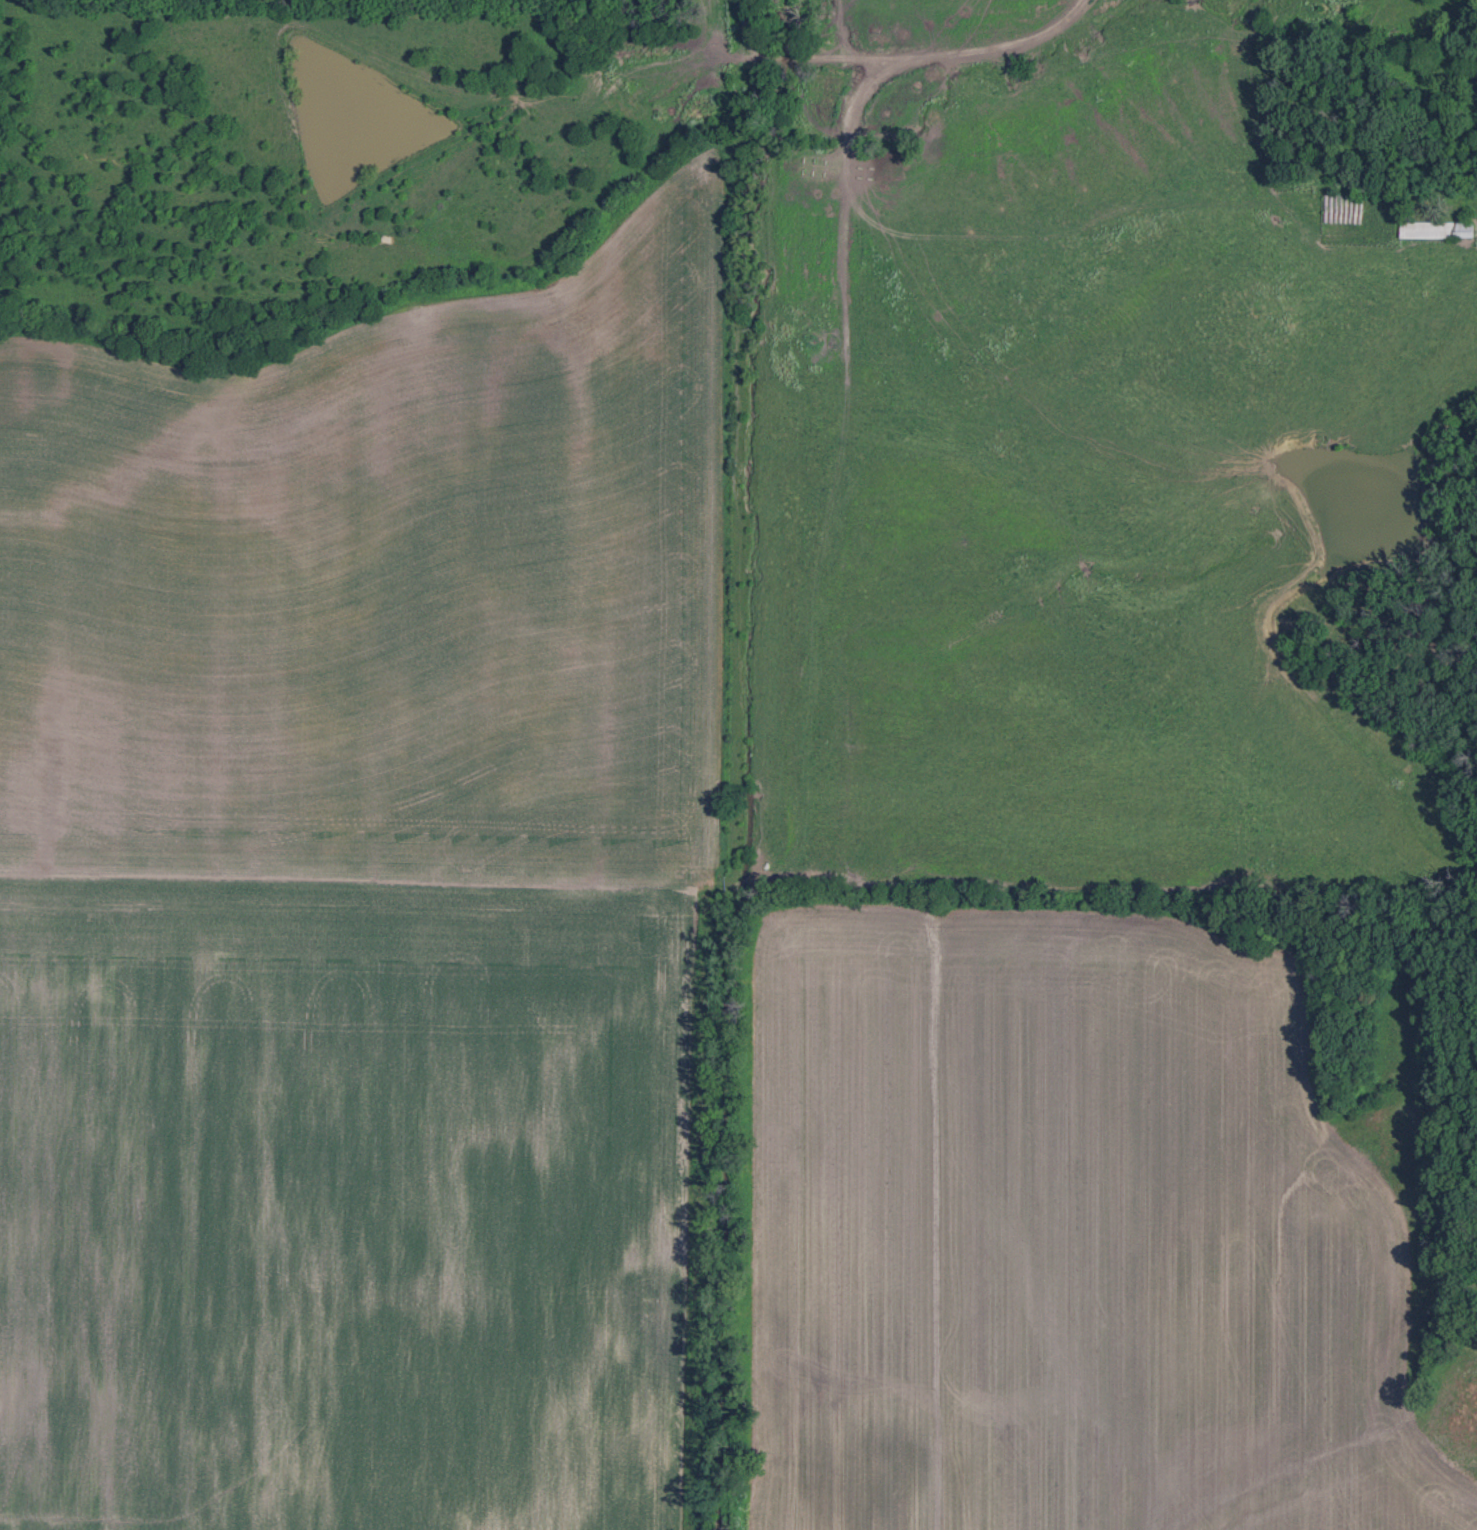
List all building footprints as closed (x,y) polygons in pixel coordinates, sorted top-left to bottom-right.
[(1472,239),(1472,222),(1400,222),(1400,239),(1472,239)]
